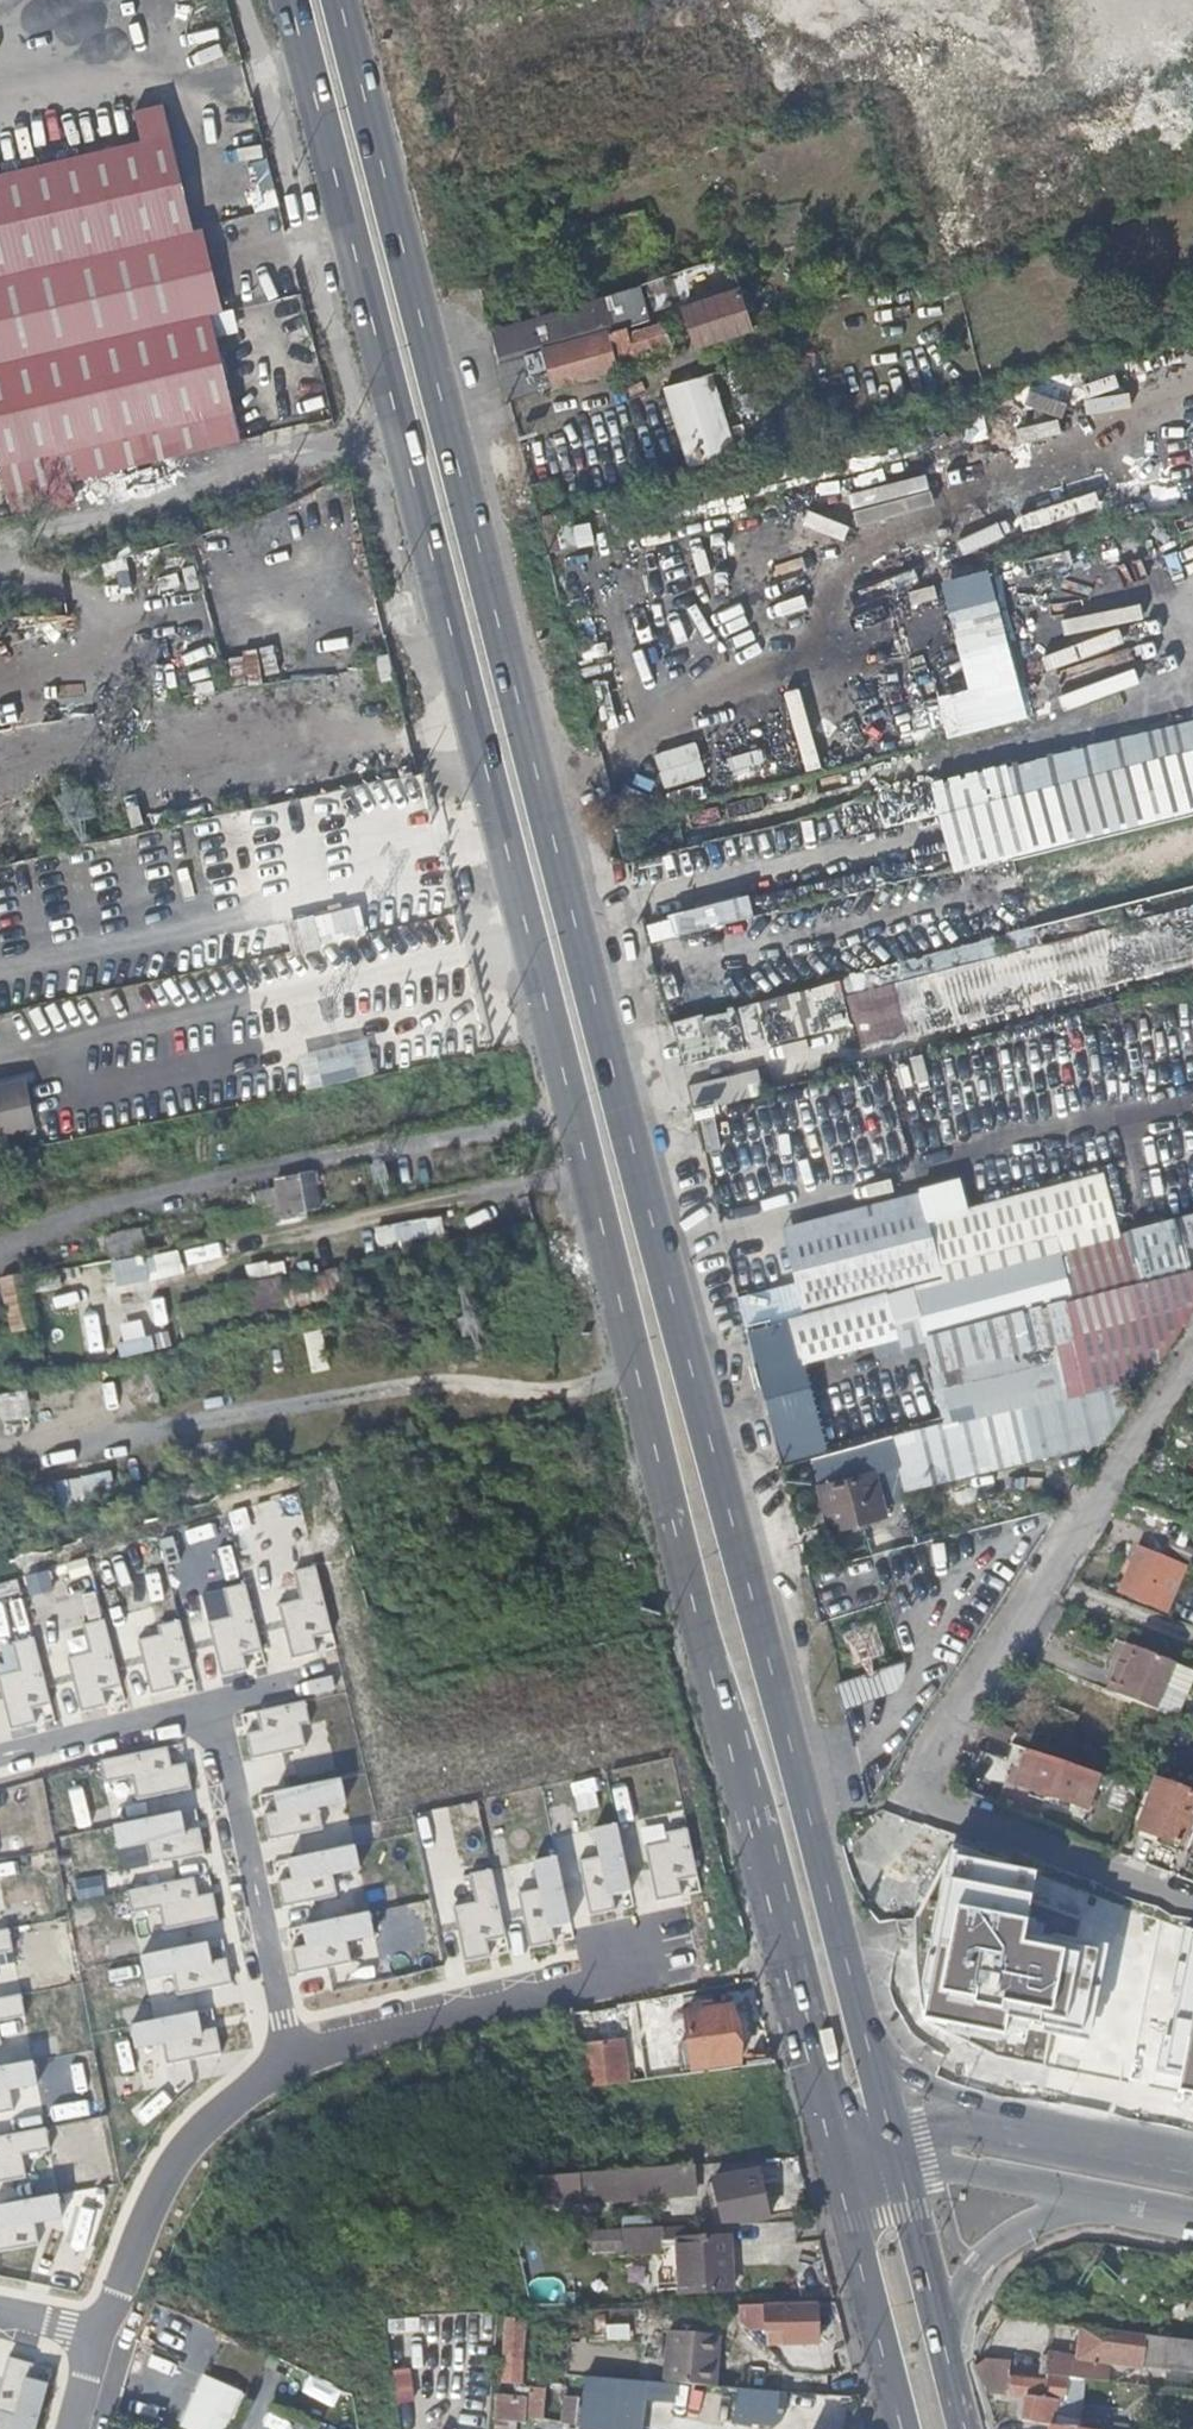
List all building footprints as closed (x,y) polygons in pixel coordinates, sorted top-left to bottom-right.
[(135,110),(142,141),(0,173),(0,275),(192,231),(163,103),(135,110)] [(0,275),(0,360),(211,312),(223,311),(203,229),(192,231),(0,275)] [(753,327),(741,292),(703,303),(711,330),(729,324),(732,333),(748,328),(753,327)] [(546,367),(552,388),(608,372),(620,368),(607,331),(611,330),(602,295),(592,298),(488,327),(491,335),(497,357),(499,362),(520,355),(541,349),(546,367)] [(0,360),(0,476),(9,514),(73,499),(69,482),(242,442),(211,312),(0,360)] [(607,331),(620,368),(642,361),(638,351),(664,343),(656,317),(643,320),(611,330),(607,331)] [(713,339),(732,333),(729,324),(711,330),(713,339)] [(526,372),(546,367),(541,349),(520,355),(526,372)] [(511,398),(511,400),(545,390),(552,388),(546,367),(526,372),(520,355),(499,362),(505,380),(511,398)] [(689,468),(739,452),(714,372),(663,388),(689,468)] [(1030,718),(1020,674),(1005,677),(998,643),(961,651),(969,688),(938,695),(948,737),(1030,718)] [(1192,807),(1192,725),(877,803),(884,834),(938,820),(950,869),(1192,807)] [(718,905),(648,922),(652,939),(723,922),(718,905)] [(1190,911),(1152,920),(1130,926),(1093,935),(1075,940),(1031,952),(1015,956),(967,968),(960,970),(927,979),(901,985),(850,998),(858,1033),(864,1056),(882,1052),(915,1044),(950,1035),(979,1028),(988,1025),(1009,1020),(1043,1012),(1051,1009),(1091,999),(1125,989),(1159,981),(1169,978),(1192,973),(1192,921),(1190,911)] [(287,919),(290,950),(320,947),(317,916),(287,919)] [(486,1037),(480,1015),(445,1022),(387,1034),(337,1043),(345,1081),(387,1073),(411,1068),(423,1065),(461,1058),(490,1052),(486,1037)] [(756,1066),(689,1083),(695,1109),(762,1093),(756,1066)] [(17,1081),(0,1084),(0,1129),(24,1124),(17,1081)] [(816,1484),(870,1468),(1086,1409),(1078,1381),(1163,1358),(1192,1317),(1174,1305),(1152,1310),(1145,1284),(1192,1271),(1192,1212),(1126,1230),(1111,1172),(928,1218),(921,1190),(781,1226),(796,1285),(735,1301),(742,1326),(746,1325),(764,1321),(766,1320),(780,1372),(803,1366),(802,1363),(899,1338),(901,1348),(925,1342),(944,1420),(890,1434),(893,1444),(851,1455),(849,1445),(808,1456),(816,1484)] [(321,1208),(314,1173),(278,1179),(279,1188),(255,1194),(262,1226),(286,1221),(285,1215),(321,1208)] [(376,1225),(378,1248),(444,1241),(441,1218),(376,1225)] [(139,1255),(144,1253),(140,1232),(105,1239),(109,1261),(139,1255)] [(184,1268),(225,1258),(221,1243),(179,1252),(178,1250),(112,1265),(118,1291),(185,1275),(184,1268)] [(292,1302),(340,1297),(337,1272),(289,1278),(292,1302)] [(3,1277),(9,1331),(34,1329),(28,1275),(3,1277)] [(764,1321),(746,1325),(749,1337),(759,1373),(777,1369),(764,1321)] [(119,1343),(122,1357),(152,1350),(149,1336),(119,1343)] [(890,1434),(849,1445),(851,1455),(893,1444),(890,1434)] [(883,1511),(870,1468),(816,1484),(828,1527),(883,1511)] [(1125,1588),(1142,1545),(1125,1538),(1107,1582),(1125,1588)] [(1167,1579),(1175,1558),(1153,1549),(1135,1597),(1157,1605),(1167,1579)] [(1184,1586),(1192,1565),(1175,1558),(1167,1579),(1184,1586)] [(333,1631),(316,1566),(295,1571),(302,1599),(280,1605),(294,1657),(318,1650),(314,1636),(333,1631)] [(261,1648),(244,1583),(223,1589),(231,1616),(208,1622),(222,1674),(246,1667),(243,1653),(261,1648)] [(121,1684),(104,1619),(83,1624),(90,1652),(68,1658),(82,1709),(106,1703),(102,1689),(121,1684)] [(138,1639),(152,1692),(177,1686),(173,1671),(191,1666),(179,1619),(158,1624),(160,1633),(138,1639)] [(33,1637),(13,1642),(20,1670),(0,1675),(0,1684),(12,1727),(36,1721),(32,1707),(51,1702),(33,1637)] [(1169,1683),(1178,1660),(1138,1645),(1132,1663),(1127,1675),(1118,1671),(1112,1688),(1145,1701),(1159,1707),(1169,1683)] [(1127,1675),(1132,1663),(1122,1659),(1118,1671),(1127,1675)] [(838,1683),(845,1705),(885,1693),(878,1670),(838,1683)] [(1047,1740),(1036,1736),(1062,1683),(1046,1676),(1014,1741),(1041,1751),(1047,1740)] [(261,1730),(246,1733),(252,1757),(305,1746),(301,1724),(310,1722),(305,1701),(257,1711),(261,1730)] [(167,1747),(101,1759),(105,1780),(133,1775),(137,1798),(190,1788),(185,1764),(171,1766),(167,1747)] [(1088,1808),(1100,1773),(1054,1757),(1029,1749),(1017,1784),(1088,1808)] [(1192,1813),(1192,1792),(1157,1778),(1137,1828),(1140,1829),(1139,1833),(1157,1840),(1158,1836),(1181,1845),(1192,1813)] [(345,1799),(341,1779),(275,1791),(278,1810),(264,1812),(268,1837),(321,1827),(317,1805),(345,1799)] [(181,1812),(115,1824),(118,1845),(146,1840),(151,1862),(203,1853),(199,1828),(184,1831),(181,1812)] [(632,1889),(618,1823),(597,1827),(603,1855),(580,1860),(592,1912),(616,1907),(613,1893),(632,1889)] [(646,1845),(656,1899),(682,1894),(678,1879),(696,1875),(687,1827),(666,1831),(667,1841),(646,1845)] [(361,1867),(357,1846),(290,1858),(294,1878),(279,1880),(284,1905),(337,1895),(333,1872),(361,1867)] [(570,1923),(556,1857),(535,1861),(541,1889),(518,1894),(530,1946),(554,1941),(551,1927),(570,1923)] [(505,1934),(491,1869),(470,1873),(476,1901),(454,1905),(465,1958),(489,1953),(486,1938),(505,1934)] [(195,1877),(129,1890),(133,1910),(161,1905),(165,1928),(218,1918),(213,1894),(199,1897),(195,1877)] [(374,1933),(371,1912),(304,1924),(308,1943),(293,1946),(298,1970),(351,1960),(347,1938),(374,1933)] [(911,1942),(910,1920),(890,1925),(896,1947),(911,1942)] [(9,1928),(0,1930),(0,1952),(12,1949),(9,1928)] [(209,1941),(143,1953),(147,1974),(175,1969),(179,1992),(232,1982),(227,1958),(213,1960),(209,1941)] [(21,1994),(0,1998),(0,2019),(25,2015),(21,1994)] [(682,2013),(686,2038),(676,2040),(674,2044),(676,2054),(687,2052),(690,2062),(690,2068),(734,2063),(728,2006),(711,2008),(711,2001),(701,2002),(702,2010),(682,2013)] [(197,2010),(131,2023),(135,2044),(163,2038),(167,2061),(220,2051),(215,2027),(201,2030),(197,2010)] [(579,2045),(582,2083),(583,2087),(584,2087),(623,2082),(619,2040),(579,2045)] [(33,2061),(0,2067),(0,2112),(13,2109),(9,2087),(37,2082),(33,2061)] [(46,2127),(0,2136),(0,2181),(26,2176),(22,2153),(50,2148),(46,2127)] [(697,2191),(696,2169),(577,2179),(578,2200),(697,2191)] [(715,2180),(722,2223),(769,2215),(760,2171),(715,2180)] [(58,2195),(0,2205),(0,2250),(39,2243),(34,2221),(62,2216),(58,2195)] [(667,2247),(666,2228),(628,2230),(630,2249),(664,2247),(667,2247)] [(732,2236),(682,2242),(687,2292),(738,2286),(732,2236)] [(679,2294),(664,2294),(665,2303),(678,2302),(679,2294)] [(366,2334),(381,2332),(380,2318),(378,2304),(363,2306),(366,2334)] [(817,2342),(818,2304),(785,2305),(785,2344),(817,2342)] [(740,2306),(740,2321),(757,2320),(756,2306),(740,2306)] [(630,2310),(592,2311),(596,2336),(631,2334),(630,2310)] [(505,2383),(513,2384),(514,2393),(523,2394),(527,2323),(508,2321),(505,2383)] [(1142,2366),(1145,2338),(1086,2331),(1076,2330),(1074,2347),(1078,2347),(1077,2358),(1042,2354),(1042,2356),(1037,2356),(1034,2375),(1044,2376),(1066,2380),(1090,2382),(1093,2366),(1099,2361),(1142,2366)] [(709,2385),(715,2385),(719,2335),(668,2331),(665,2382),(709,2385)] [(1003,2389),(1005,2376),(1006,2371),(976,2368),(974,2369),(978,2385),(1003,2389)] [(1044,2382),(1044,2376),(1034,2375),(1026,2374),(1025,2374),(1024,2379),(1044,2382)] [(203,2375),(180,2426),(186,2428),(227,2428),(243,2393),(203,2375)] [(1062,2403),(1066,2380),(1044,2376),(1044,2382),(1024,2379),(1007,2377),(1005,2396),(1021,2400),(1018,2422),(1047,2427),(1048,2427),(1052,2401),(1062,2403)] [(530,2420),(532,2388),(528,2388),(528,2400),(496,2399),(494,2428),(517,2428),(517,2425),(527,2425),(528,2420),(530,2420)] [(532,2388),(530,2420),(545,2420),(548,2389),(532,2388)] [(784,2392),(737,2389),(734,2426),(773,2428),(781,2428),(784,2392)] [(797,2422),(832,2423),(832,2396),(798,2395),(797,2422)] [(563,2396),(562,2424),(580,2425),(582,2397),(563,2396)] [(423,2398),(398,2401),(399,2413),(424,2409),(423,2398)] [(1058,2428),(1062,2403),(1052,2401),(1048,2427),(1058,2428)] [(1073,2420),(1071,2428),(1125,2428),(1073,2420)]
